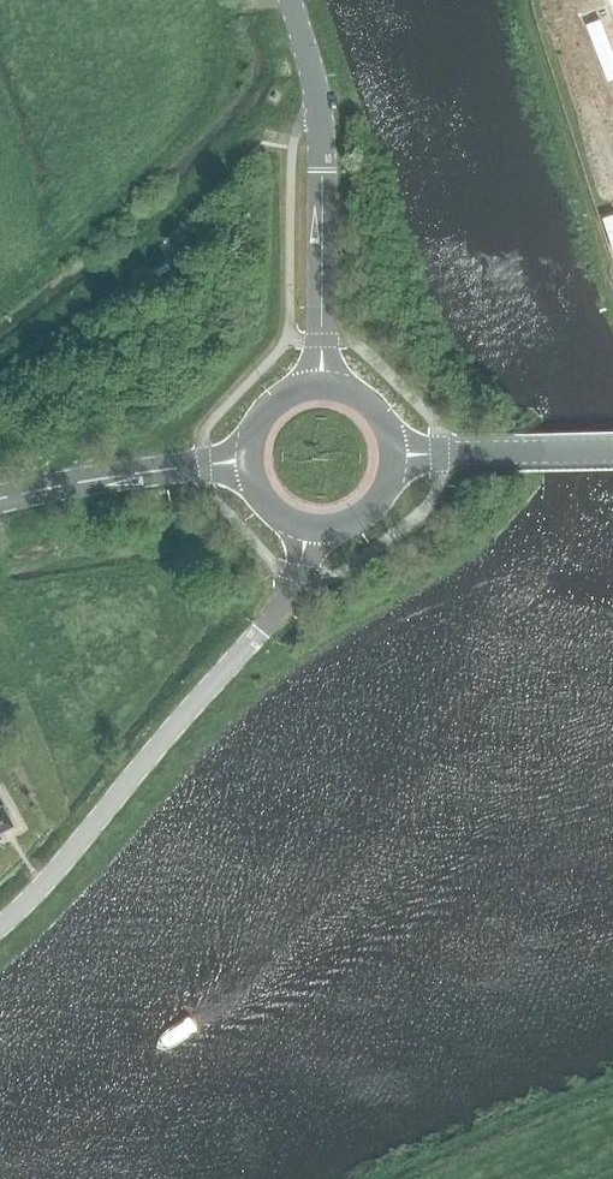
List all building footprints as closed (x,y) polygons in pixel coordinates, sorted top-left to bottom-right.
[(573,0),(577,14),(612,5),(612,0),(574,0),(573,0)] [(13,824),(2,804),(0,805),(0,832),(13,824)]
